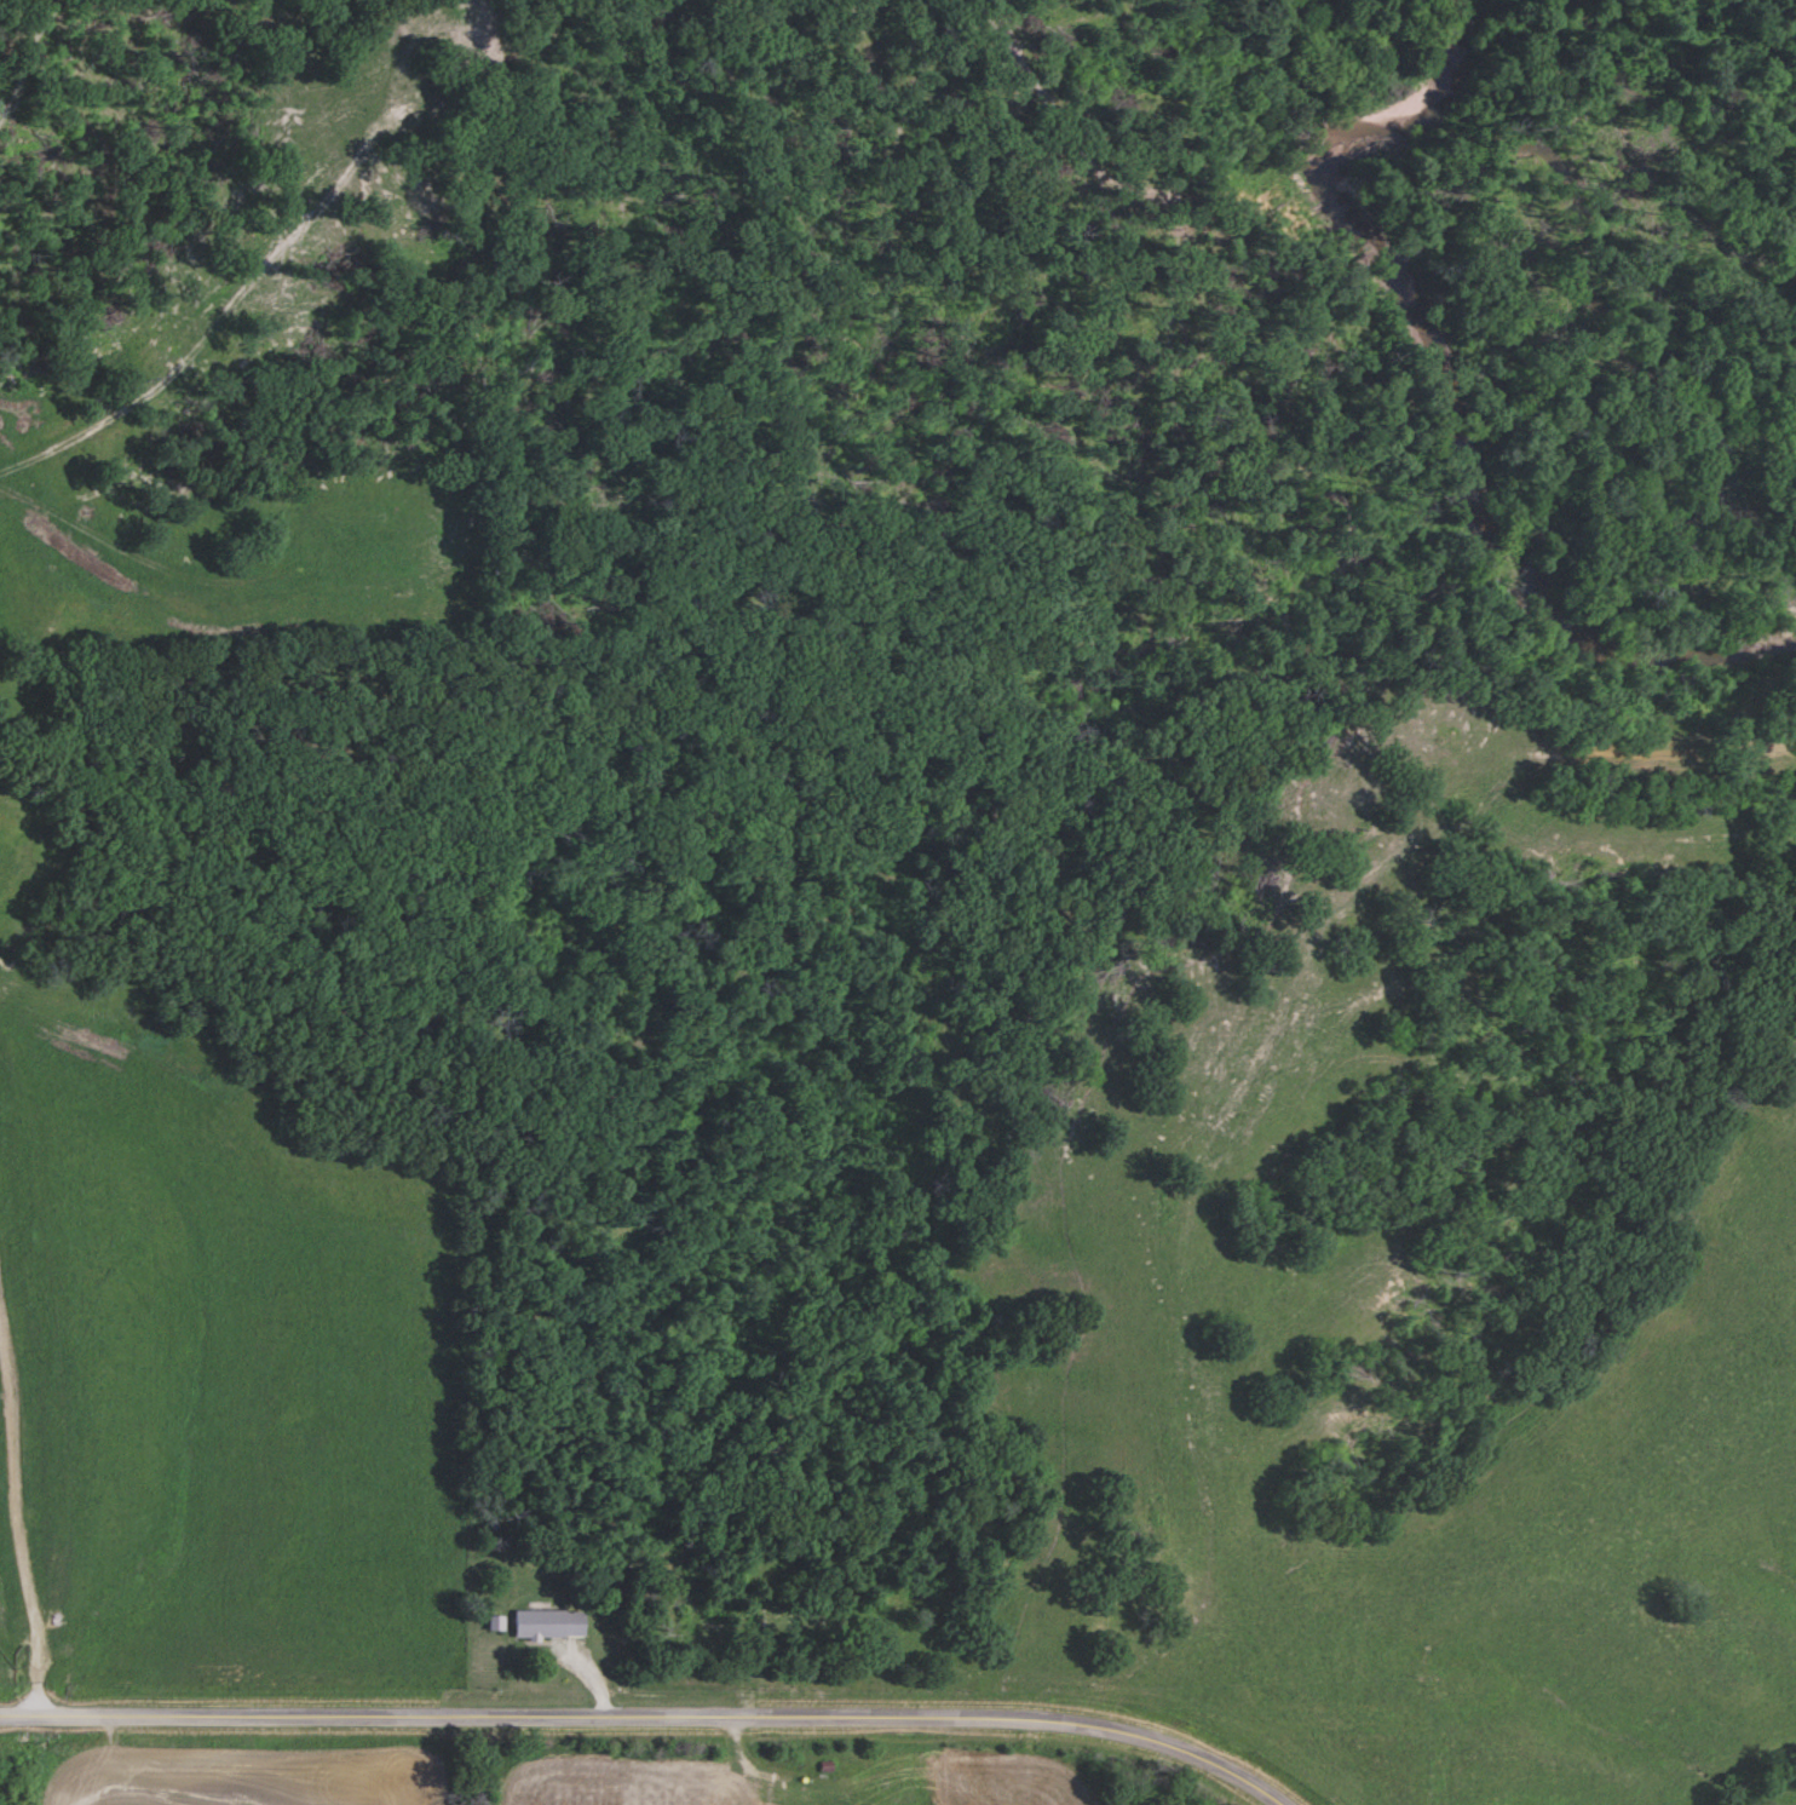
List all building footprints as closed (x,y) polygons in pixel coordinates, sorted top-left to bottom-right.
[(579,1610),(507,1610),(507,1637),(579,1637),(579,1610)]
